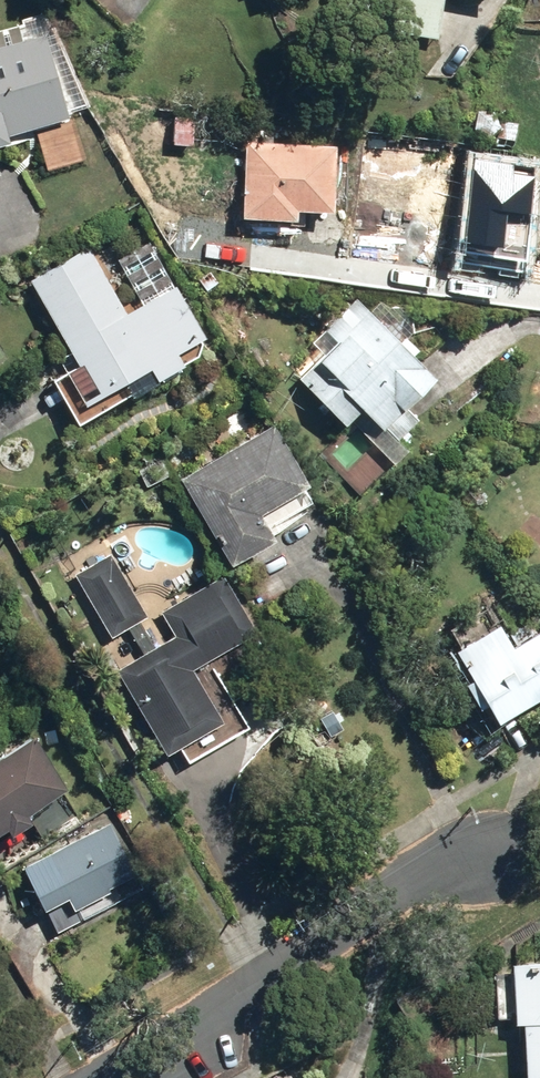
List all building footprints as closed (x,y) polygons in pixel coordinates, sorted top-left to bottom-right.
[(438,12),(393,9),(391,38),(436,41),(438,12)] [(88,115),(68,42),(42,49),(34,21),(0,31),(0,147),(7,146),(5,138),(88,115)] [(74,139),(38,150),(45,173),(81,161),(74,139)] [(235,224),(290,228),(291,214),(329,217),(333,150),(240,144),(235,224)] [(122,315),(86,249),(27,281),(66,351),(54,357),(62,372),(49,379),(73,424),(202,355),(167,291),(122,315)] [(394,344),(355,301),(324,329),(335,341),(296,377),(339,426),(348,418),(391,465),(406,451),(395,440),(416,421),(403,406),(429,382),(404,355),(410,349),(401,338),(394,344)] [(302,485),(269,426),(174,480),(222,564),(265,540),(263,536),(296,517),(293,510),(305,503),(296,488),(302,485)] [(106,639),(126,629),(141,656),(112,671),(158,754),(175,745),(185,763),(245,730),(205,660),(251,635),(224,585),(200,598),(196,590),(158,611),(171,636),(156,645),(142,620),(108,559),(73,579),(106,639)] [(504,648),(492,627),(447,652),(489,724),(539,695),(539,628),(504,648)] [(29,739),(0,756),(0,835),(19,824),(15,818),(60,791),(29,739)] [(109,824),(15,868),(36,912),(62,900),(66,910),(76,905),(81,915),(111,901),(105,888),(133,875),(109,824)] [(504,972),(490,973),(492,1018),(507,1018),(507,1023),(516,1023),(518,1077),(539,1077),(539,962),(504,963),(504,972)]
